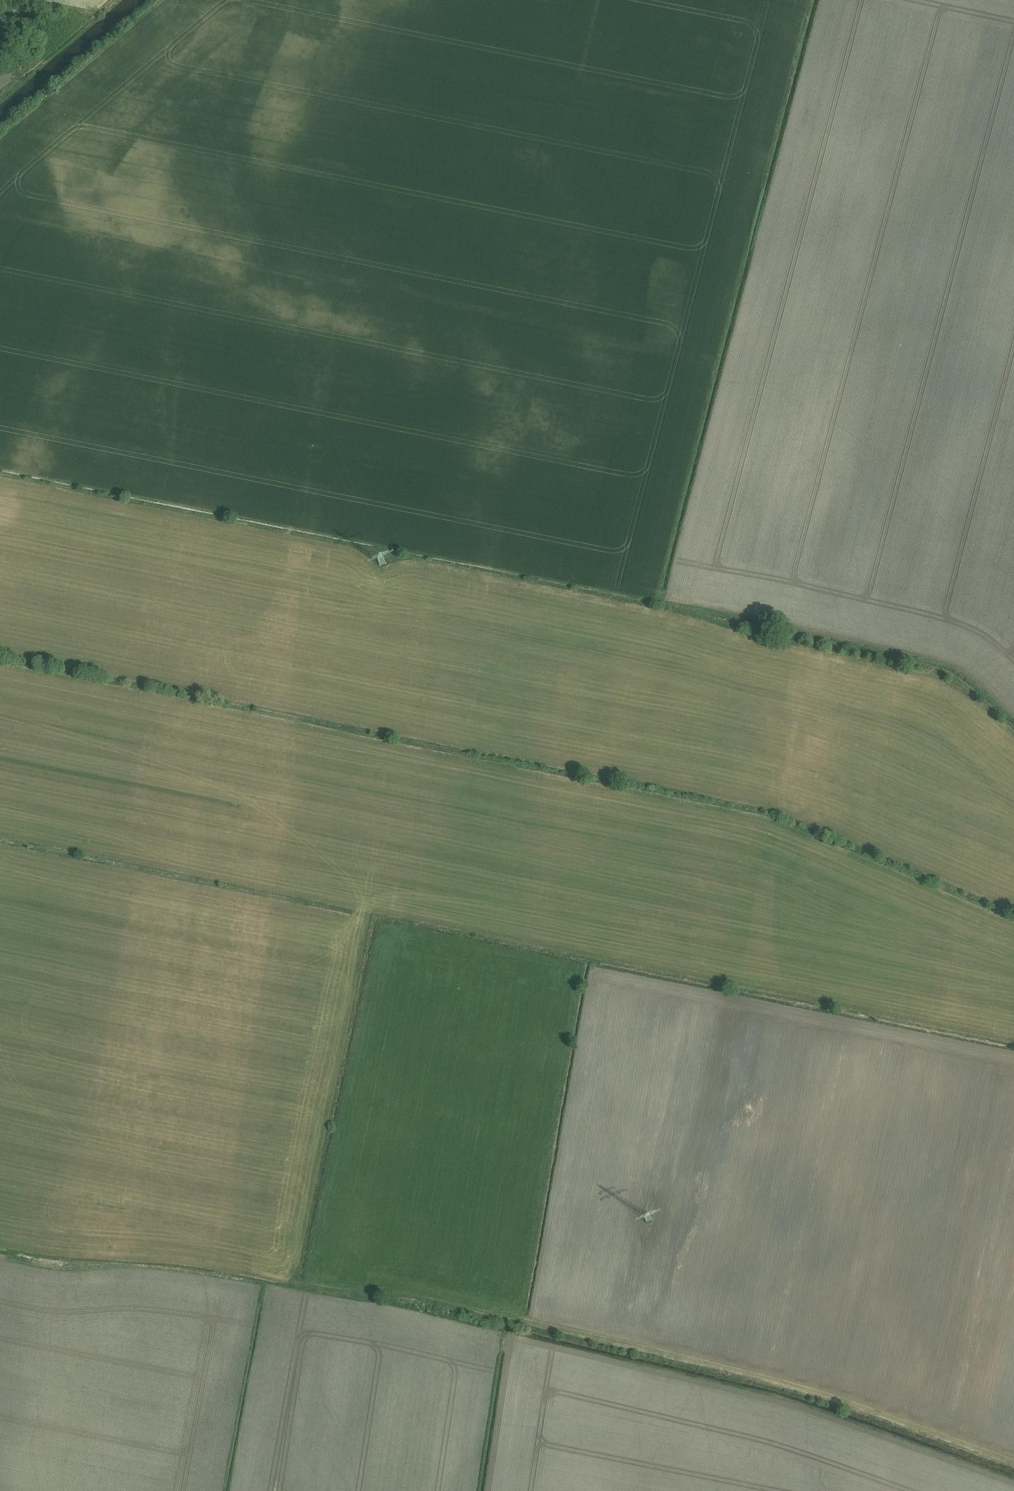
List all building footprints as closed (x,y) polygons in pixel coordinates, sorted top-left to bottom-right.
[(650,1208),(644,1210),(647,1220),(653,1218),(650,1208)]
